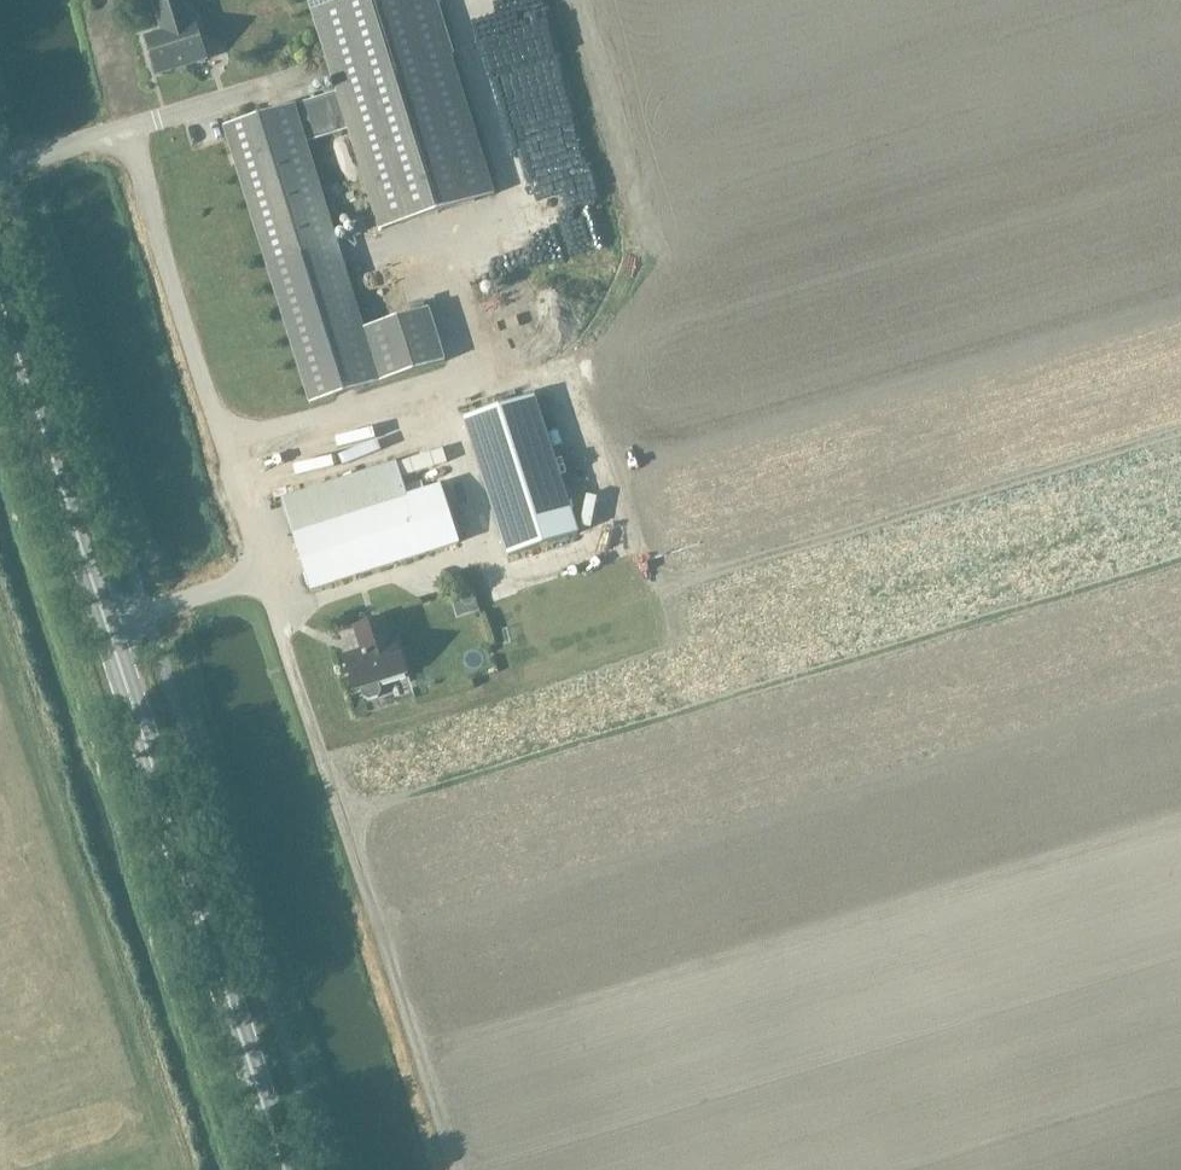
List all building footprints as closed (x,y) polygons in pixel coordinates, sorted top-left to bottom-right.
[(154,5),(159,22),(161,22),(163,30),(145,36),(157,74),(206,59),(194,21),(189,22),(182,0),(171,0),(154,5)] [(254,222),(310,403),(444,362),(428,308),(363,328),(305,141),(351,126),(384,230),(494,194),(432,0),(310,0),(339,90),(224,126),(254,222)] [(560,156),(545,110),(551,108),(545,89),(495,106),(516,170),(560,156)] [(508,556),(578,533),(533,394),(463,417),(508,556)] [(417,483),(403,487),(395,462),(281,498),(311,590),(458,542),(440,485),(420,491),(417,483)] [(355,689),(359,687),(362,696),(368,700),(377,697),(381,690),(378,681),(406,672),(395,638),(389,640),(382,617),(354,627),(361,649),(344,655),(355,689)]
